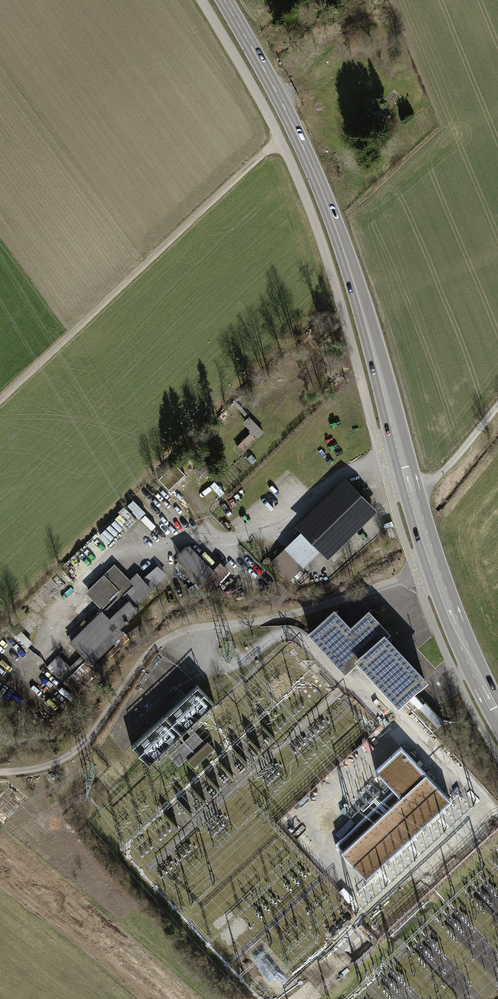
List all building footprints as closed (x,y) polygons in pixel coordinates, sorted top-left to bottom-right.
[(258,438),(264,432),(247,414),(240,420),(258,438)] [(237,447),(242,452),(256,438),(251,433),(237,447)] [(251,454),(247,459),(252,464),(257,460),(251,454)] [(158,478),(169,490),(185,475),(175,463),(158,478)] [(346,478),(297,526),(302,532),(271,563),(289,582),(321,551),(329,559),(378,511),(346,478)] [(189,545),(176,558),(211,593),(231,573),(218,560),(211,567),(189,545)] [(152,563),(68,641),(91,665),(125,633),(120,629),(139,611),(135,607),(166,577),(152,563)] [(130,581),(114,565),(86,593),(102,609),(130,581)] [(334,611),(310,633),(345,672),(358,659),(399,703),(429,736),(432,733),(444,722),(430,707),(425,702),(422,704),(411,692),(424,679),(384,635),(388,632),(368,611),(350,628),(334,611)] [(61,654),(48,665),(60,677),(72,666),(61,654)] [(196,685),(131,746),(150,766),(215,705),(215,704),(196,685)] [(170,755),(179,765),(204,742),(195,732),(170,755)] [(207,741),(187,759),(194,767),(214,748),(207,741)] [(401,747),(377,770),(402,796),(342,852),(367,879),(450,800),(401,747)]
